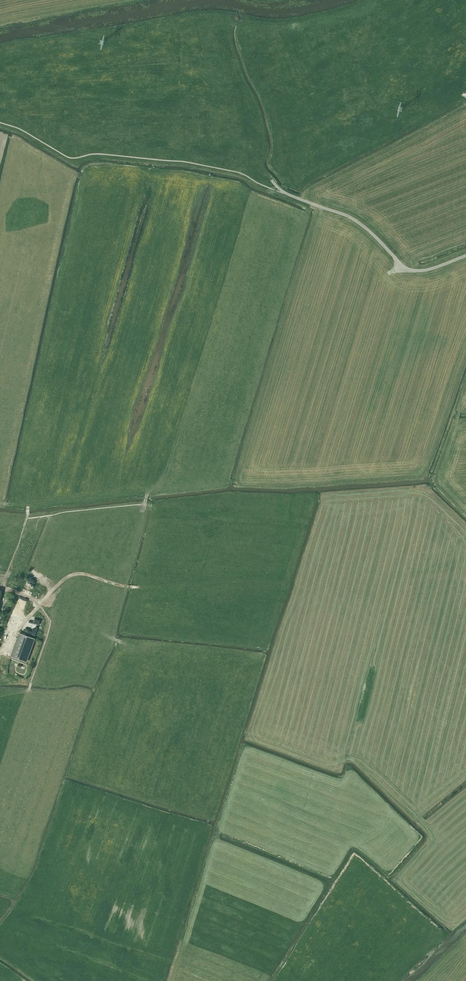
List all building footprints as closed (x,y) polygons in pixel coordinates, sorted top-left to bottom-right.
[(35,639),(19,633),(10,657),(26,662),(35,639)]
